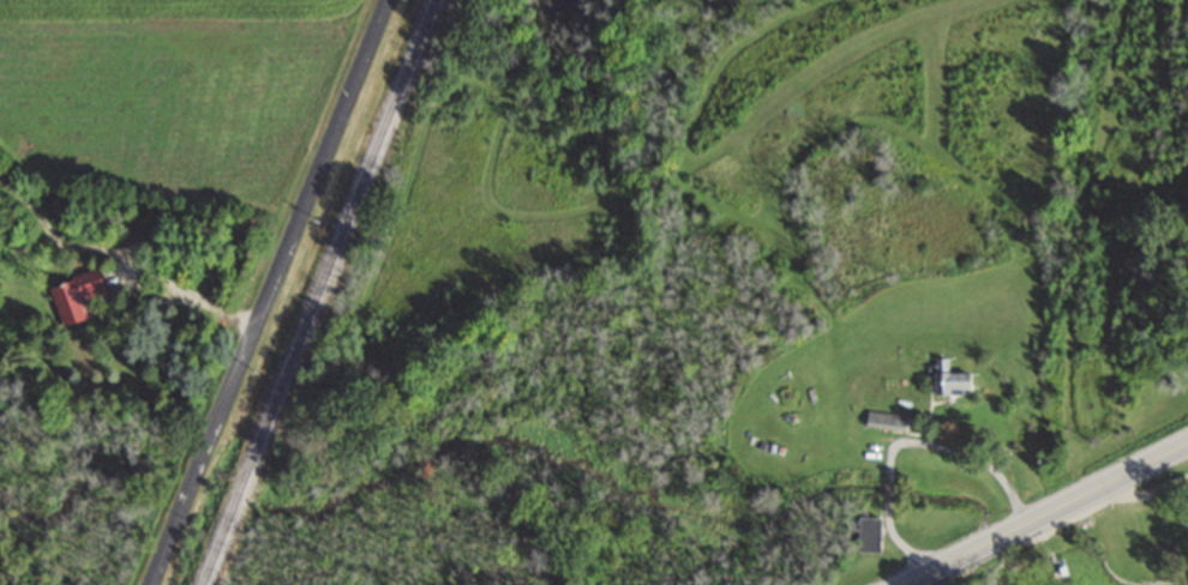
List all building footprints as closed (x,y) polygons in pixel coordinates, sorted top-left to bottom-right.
[(95,314),(91,300),(102,297),(94,269),(46,282),(57,325),(95,314)] [(968,372),(944,372),(944,359),(932,359),(932,370),(928,370),(928,395),(968,395),(968,372)] [(856,549),(874,549),(875,517),(856,517),(856,549)]
